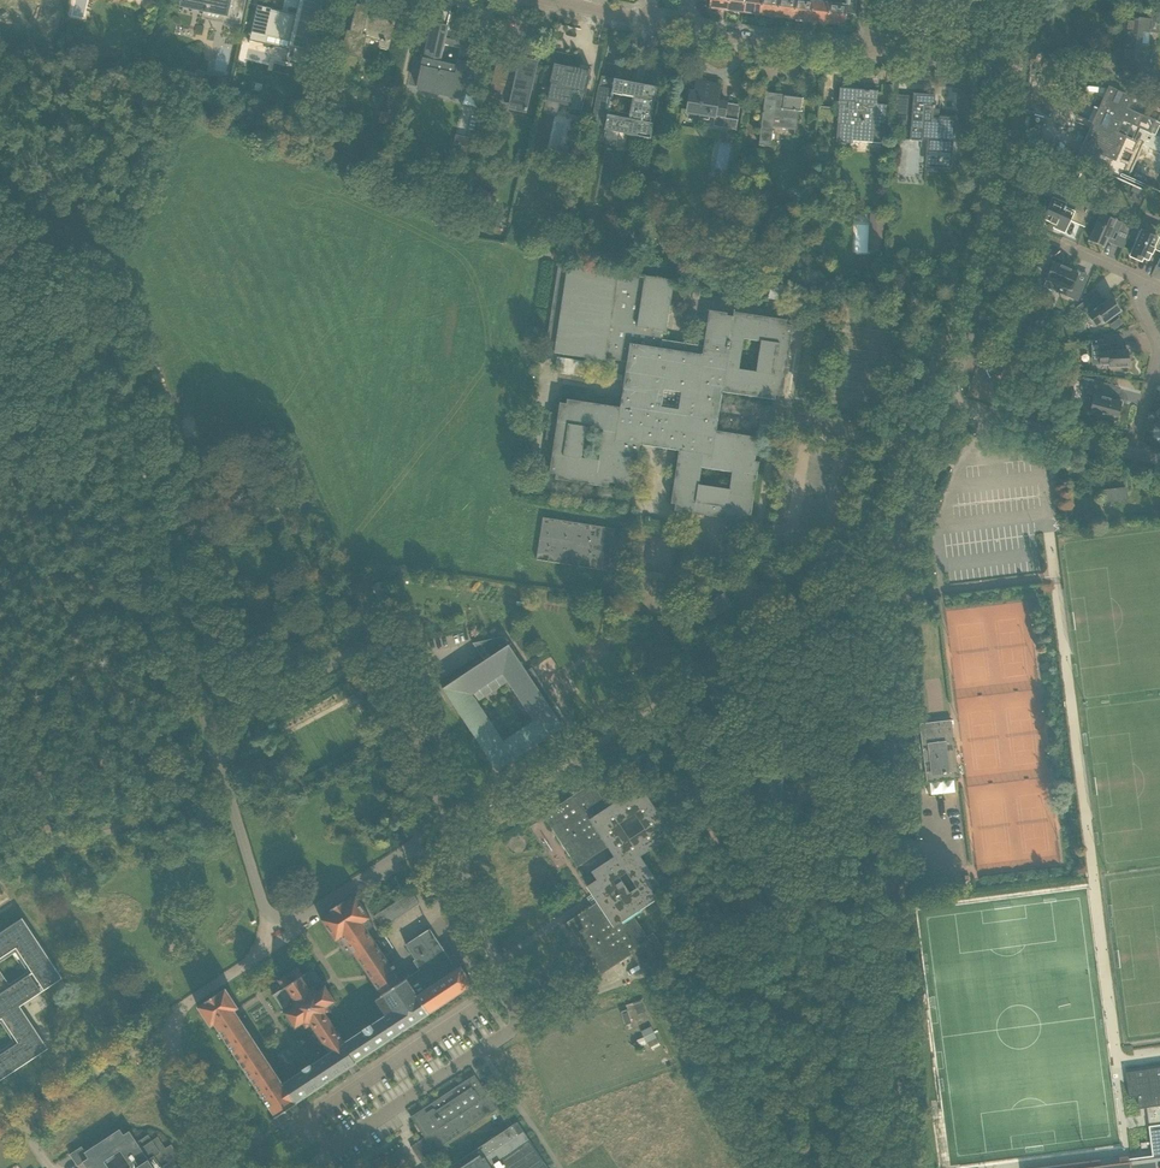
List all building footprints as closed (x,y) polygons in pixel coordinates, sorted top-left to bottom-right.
[(183,2),(206,7),(206,10),(222,13),(221,20),(239,24),(241,14),(244,3),(232,0),(183,0),(183,2)] [(250,34),(251,34),(265,37),(266,33),(299,41),(300,41),(299,45),(299,46),(310,49),(316,22),(317,23),(322,0),(302,0),(300,10),(299,14),(298,18),(295,17),(287,15),(281,14),(271,11),(272,9),(273,8),(257,4),(250,34)] [(710,8),(727,10),(728,0),(711,0),(710,8)] [(744,12),(745,0),(728,0),(727,10),(744,12)] [(760,14),(762,0),(745,0),(744,12),(760,14)] [(779,0),(762,0),(760,14),(777,16),(779,0)] [(777,16),(794,19),(796,0),(779,0),(777,16)] [(811,21),(813,1),(813,0),(796,0),(794,19),(811,21)] [(844,25),(846,14),(854,15),(856,0),(830,0),(830,3),(827,23),(844,25)] [(811,21),(827,23),(830,3),(813,1),(811,21)] [(348,32),(345,44),(342,53),(360,57),(365,36),(389,42),(394,23),(375,18),(376,17),(371,16),(370,21),(365,19),(367,8),(358,5),(351,33),(348,32)] [(55,29),(57,18),(45,17),(44,28),(55,29)] [(1121,67),(1146,70),(1150,31),(1146,31),(1147,21),(1138,20),(1138,18),(1125,17),(1124,29),(1127,30),(1125,50),(1122,50),(1121,67)] [(468,79),(469,79),(470,76),(469,75),(471,66),(469,66),(475,42),(465,35),(463,42),(445,38),(447,27),(432,24),(424,61),(423,60),(416,89),(464,99),(468,79)] [(291,62),(290,63),(306,67),(310,52),(295,49),(296,48),(294,47),(291,62)] [(517,68),(496,63),(490,89),(500,91),(499,98),(510,100),(508,109),(526,113),(532,90),(535,91),(538,75),(535,75),(539,61),(520,56),(517,68)] [(568,112),(580,115),(581,114),(582,114),(591,70),(589,69),(588,73),(582,71),(583,69),(582,69),(581,71),(579,71),(579,69),(578,70),(576,70),(576,68),(575,68),(575,69),(568,68),(568,67),(554,64),(550,82),(556,83),(553,95),(571,100),(568,112)] [(598,89),(595,101),(590,127),(651,138),(661,87),(602,76),(598,89)] [(689,104),(687,112),(699,114),(699,118),(707,120),(708,116),(715,117),(724,118),(729,119),(728,130),(736,131),(740,105),(726,103),(717,101),(719,85),(697,82),(695,92),(691,92),(689,104)] [(836,138),(836,142),(853,143),(854,136),(884,138),(885,129),(886,117),(887,105),(876,104),(875,104),(876,92),(841,89),(840,102),(839,102),(838,114),(836,138)] [(934,106),(935,95),(914,93),(910,140),(920,141),(923,137),(928,138),(927,149),(952,151),(955,118),(940,116),(939,118),(933,118),(934,108),(935,108),(935,106),(934,106)] [(765,94),(763,106),(759,145),(771,147),(773,130),(772,130),(773,127),(795,129),(798,111),(801,111),(802,98),(784,95),(784,96),(765,94)] [(1103,96),(1075,159),(1093,168),(1095,161),(1084,156),(1087,149),(1109,158),(1125,122),(1147,132),(1153,119),(1103,96)] [(820,106),(818,121),(833,122),(834,107),(820,106)] [(381,111),(378,122),(388,125),(391,114),(381,111)] [(1097,175),(1095,180),(1103,184),(1106,178),(1097,175)] [(1133,186),(1131,191),(1143,197),(1146,192),(1133,186)] [(1054,227),(1065,232),(1070,220),(1085,227),(1095,205),(1079,199),(1073,213),(1065,210),(1066,207),(1064,206),(1065,204),(1052,199),(1044,218),(1050,220),(1049,222),(1055,225),(1054,227)] [(1097,222),(1089,240),(1103,247),(1108,237),(1112,239),(1115,232),(1118,233),(1119,229),(1128,233),(1134,220),(1124,216),(1121,222),(1104,215),(1100,224),(1097,222)] [(883,217),(869,217),(868,252),(882,252),(883,217)] [(1142,257),(1147,260),(1150,253),(1152,254),(1154,249),(1159,251),(1159,228),(1146,222),(1141,232),(1139,231),(1135,239),(1138,240),(1130,257),(1140,261),(1142,257)] [(1053,262),(1052,264),(1049,262),(1046,269),(1049,270),(1045,279),(1046,279),(1043,286),(1055,291),(1058,285),(1070,290),(1068,296),(1077,300),(1082,287),(1074,283),(1079,272),(1070,268),(1069,270),(1053,262)] [(570,286),(560,357),(697,378),(708,306),(570,286)] [(1083,324),(1090,319),(1095,325),(1102,320),(1104,323),(1120,311),(1111,298),(1102,305),(1099,301),(1093,305),(1091,303),(1088,298),(1076,307),(1080,311),(1076,314),(1083,324)] [(1038,309),(1030,305),(1023,320),(1034,318),(1038,309)] [(1030,321),(1023,322),(1024,329),(1031,328),(1030,321)] [(1109,367),(1129,366),(1128,351),(1118,351),(1117,346),(1110,347),(1110,344),(1105,344),(1105,340),(1091,340),(1092,356),(1099,356),(1100,365),(1109,364),(1109,367)] [(1001,374),(996,376),(1000,384),(1000,385),(1003,392),(1009,389),(1006,384),(1006,383),(1007,383),(1008,383),(1009,383),(1014,385),(1015,385),(1017,379),(1016,380),(1013,379),(1012,379),(1012,378),(1009,355),(1010,355),(1002,356),(1004,369),(1004,370),(1003,370),(1003,371),(1003,372),(1002,372),(1002,373),(1001,373),(1001,374)] [(553,407),(542,477),(647,492),(639,550),(709,561),(726,453),(747,456),(757,387),(667,373),(659,423),(553,407)] [(1091,402),(1089,413),(1098,415),(1098,417),(1107,420),(1107,417),(1117,420),(1122,403),(1104,398),(1104,395),(1102,394),(1104,384),(1092,381),(1089,390),(1086,390),(1083,400),(1091,402)] [(1101,491),(1102,503),(1103,503),(1103,501),(1126,499),(1126,500),(1127,500),(1127,493),(1128,493),(1127,481),(1128,481),(1128,479),(1127,479),(1127,478),(1112,478),(1112,479),(1113,479),(1114,490),(1101,491)] [(608,571),(615,528),(543,517),(536,559),(608,571)] [(648,571),(646,588),(664,590),(665,573),(648,571)] [(523,634),(514,639),(521,650),(530,644),(523,634)] [(473,643),(474,643),(480,642),(489,657),(485,660),(442,688),(490,761),(497,771),(498,770),(510,762),(510,760),(513,758),(514,759),(564,727),(568,724),(561,714),(556,706),(552,709),(549,705),(553,703),(531,670),(527,672),(526,671),(515,653),(514,654),(511,650),(512,649),(509,644),(508,645),(506,642),(507,641),(504,636),(498,637),(472,643),(473,643)] [(652,643),(650,659),(660,660),(663,645),(652,643)] [(919,724),(925,772),(932,772),(932,774),(949,772),(945,743),(954,742),(951,720),(919,724)] [(606,775),(600,779),(604,785),(610,781),(606,775)] [(756,796),(758,796),(757,799),(779,802),(779,797),(788,799),(788,801),(791,801),(793,784),(790,783),(790,786),(781,785),(781,780),(760,778),(760,781),(758,781),(757,782),(756,782),(755,783),(754,784),(753,785),(753,786),(753,787),(752,788),(752,790),(753,792),(753,793),(754,794),(755,795),(756,796)] [(637,801),(632,793),(615,804),(608,809),(592,784),(543,817),(549,827),(570,858),(572,857),(579,867),(580,867),(579,864),(606,846),(613,857),(613,858),(617,863),(623,859),(625,862),(621,864),(625,869),(621,872),(617,867),(613,870),(619,878),(620,878),(627,873),(637,888),(648,905),(657,899),(652,891),(660,886),(641,857),(665,842),(659,834),(667,828),(652,805),(645,795),(637,801)] [(592,906),(567,923),(594,964),(596,963),(603,974),(605,973),(603,970),(631,952),(644,971),(645,971),(669,955),(654,933),(648,937),(646,935),(633,915),(641,910),(648,905),(637,888),(630,893),(622,881),(620,878),(619,878),(613,870),(617,867),(621,872),(625,869),(621,864),(625,862),(623,859),(617,863),(613,858),(613,857),(592,872),(597,880),(587,886),(593,895),(598,903),(599,904),(593,908),(592,906)] [(946,881),(946,882),(947,891),(966,888),(965,879),(946,881)] [(373,915),(381,928),(419,903),(411,890),(373,915)] [(356,1063),(473,985),(467,975),(461,965),(456,968),(429,928),(405,945),(415,959),(413,960),(419,969),(402,981),(394,968),(396,967),(394,965),(392,966),(384,954),(387,952),(379,940),(376,942),(368,930),(374,926),(370,919),(371,918),(357,896),(353,899),(352,896),(323,916),(324,917),(320,920),(335,942),(337,942),(348,959),(354,955),(381,996),(375,1000),(385,1015),(371,1024),(370,1024),(362,1029),(363,1029),(345,1041),(327,1014),(331,1011),(328,1007),(336,1002),(313,967),(303,974),(297,966),(288,972),(289,973),(287,974),(285,974),(277,980),(282,988),(272,995),(295,1029),(302,1024),(306,1028),(310,1025),(329,1053),(311,1065),(310,1064),(303,1069),(304,1070),(284,1083),(236,1011),(240,1008),(226,987),(198,1006),(211,1026),(214,1024),(281,1125),(295,1116),(294,1114),(300,1110),(296,1104),(299,1102),(350,1068),(354,1075),(361,1071),(356,1063)] [(24,920),(22,918),(21,919),(0,933),(0,958),(16,947),(33,972),(8,988),(6,986),(0,976),(0,1019),(2,1017),(19,1042),(0,1055),(0,1080),(48,1048),(20,1006),(45,990),(60,980),(62,978),(24,920)] [(623,1011),(627,1024),(633,1022),(629,1009),(623,1011)] [(642,1029),(649,1046),(660,1042),(653,1025),(642,1029)] [(1125,1072),(1127,1082),(1129,1098),(1131,1097),(1138,1096),(1140,1108),(1146,1107),(1148,1126),(1159,1124),(1159,1076),(1159,1068),(1135,1072),(1135,1071),(1127,1072),(1125,1072)] [(517,1122),(512,1125),(485,1084),(482,1086),(474,1075),(411,1117),(424,1138),(411,1147),(425,1167),(431,1167),(421,1153),(430,1147),(433,1151),(496,1109),(508,1127),(447,1167),(547,1167),(517,1122)] [(1082,1167),(1159,1167),(1159,1124),(1148,1126),(1151,1150),(1152,1155),(1128,1159),(1128,1162),(1120,1163),(1100,1165),(1100,1166),(1082,1167)] [(174,1160),(179,1157),(171,1145),(165,1148),(158,1137),(152,1141),(148,1135),(137,1142),(130,1130),(124,1134),(120,1129),(86,1152),(82,1146),(71,1154),(78,1166),(84,1162),(88,1167),(109,1167),(105,1161),(121,1150),(132,1166),(130,1167),(179,1167),(174,1160)]
